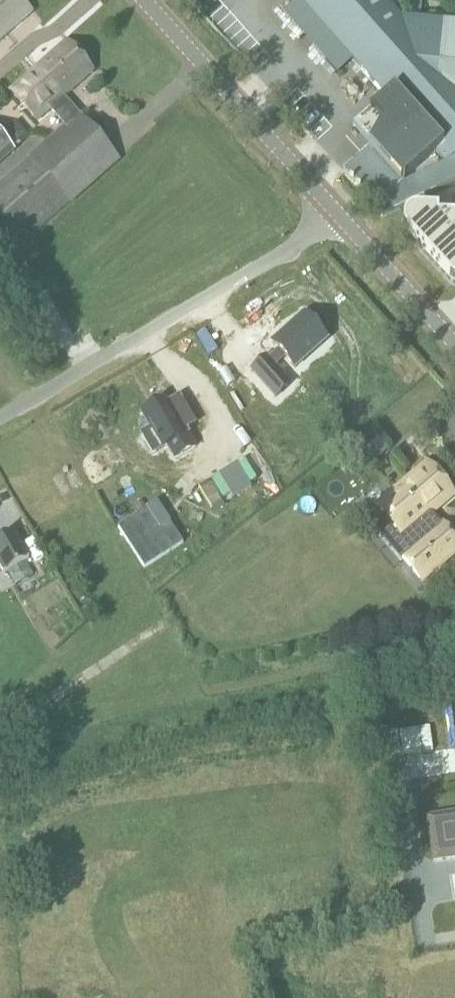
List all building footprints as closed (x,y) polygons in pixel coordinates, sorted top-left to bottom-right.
[(34,12),(23,0),(0,0),(0,42),(34,12)] [(299,1),(353,61),(387,100),(369,115),(394,144),(382,154),(375,146),(370,150),(369,150),(346,170),(343,172),(343,173),(344,173),(380,214),(381,216),(383,218),(384,218),(454,182),(454,24),(445,23),(444,36),(413,33),(384,0),(299,0),(299,1)] [(66,41),(36,68),(63,97),(93,71),(66,41)] [(63,97),(36,68),(12,89),(39,119),(53,105),(63,97)] [(64,96),(63,97),(53,105),(67,121),(27,157),(28,158),(0,182),(0,240),(12,254),(69,204),(70,205),(121,160),(64,96)] [(0,135),(0,164),(15,151),(0,135)] [(445,189),(424,199),(429,210),(450,200),(445,189)] [(403,226),(403,227),(403,229),(404,230),(404,231),(405,233),(406,234),(449,281),(450,282),(452,283),(453,284),(454,284),(454,221),(454,220),(453,220),(438,220),(427,219),(428,213),(417,212),(416,212),(415,212),(414,213),(413,213),(411,213),(410,214),(409,215),(407,216),(406,217),(406,218),(405,219),(404,220),(404,221),(403,223),(403,224),(403,226)] [(266,358),(252,371),(276,398),(290,385),(275,367),(285,358),(295,368),(326,340),(304,315),(273,343),(279,351),(268,360),(266,358)] [(151,429),(142,435),(153,454),(168,446),(175,459),(196,447),(186,429),(196,423),(183,401),(173,407),(170,403),(167,405),(165,401),(142,414),(151,429)] [(376,505),(403,536),(391,546),(399,556),(438,524),(430,514),(453,494),(426,463),(376,505)] [(209,508),(244,552),(261,538),(226,494),(209,508)] [(184,543),(170,522),(162,528),(149,508),(118,527),(131,548),(144,568),(184,543)] [(454,553),(454,538),(441,522),(438,524),(399,556),(421,582),(454,553)] [(0,539),(0,566),(4,574),(29,560),(13,532),(0,539)] [(428,818),(434,861),(454,858),(454,813),(428,818)]
